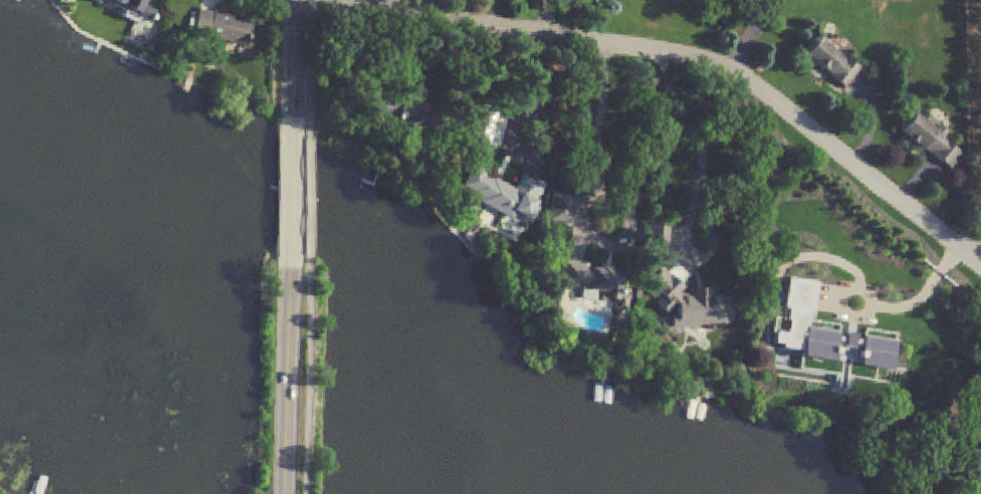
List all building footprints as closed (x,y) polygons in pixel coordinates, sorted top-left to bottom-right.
[(246,47),(251,19),(196,9),(191,38),(246,47)] [(858,69),(812,38),(799,58),(844,89),(858,69)] [(431,131),(433,108),(380,103),(378,126),(431,131)] [(948,170),(960,155),(939,140),(942,135),(910,114),(896,134),(948,170)] [(522,221),(537,183),(519,176),(514,188),(478,174),(468,200),(522,221)] [(667,244),(667,226),(649,226),(649,244),(667,244)] [(612,299),(617,273),(562,263),(558,289),(612,299)] [(717,313),(717,292),(660,292),(660,313),(717,313)] [(773,357),(773,384),(786,383),(790,373),(803,373),(806,366),(812,369),(841,369),(843,370),(855,342),(845,337),(841,347),(834,347),(816,339),(812,349),(800,344),(800,330),(784,324),(780,334),(771,334),(761,330),(751,330),(746,342),(746,346),(773,357)]
